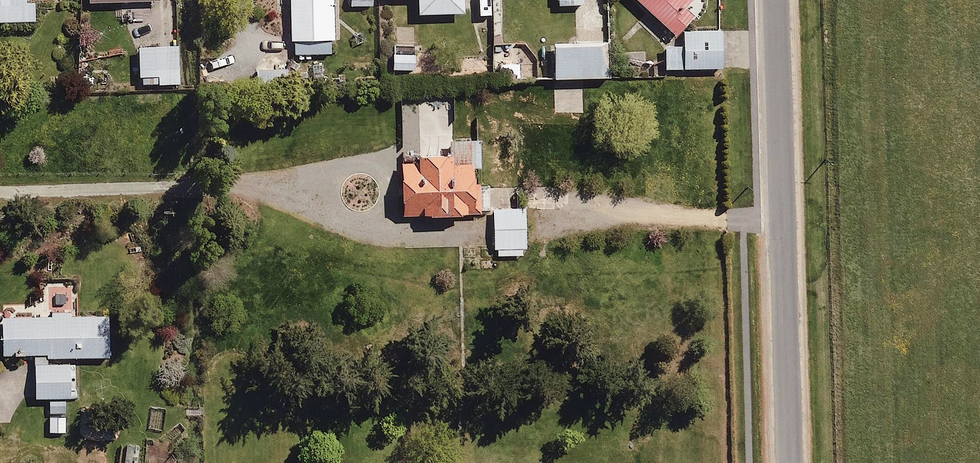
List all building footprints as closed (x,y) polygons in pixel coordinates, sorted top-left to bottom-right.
[(35,20),(35,2),(26,2),(26,0),(0,0),(0,20),(35,20)] [(290,55),(331,54),(330,0),(289,0),(290,55)] [(416,13),(465,13),(464,0),(416,0),(416,13)] [(672,35),(693,12),(687,6),(692,0),(691,0),(636,0),(672,35)] [(663,41),(664,68),(722,66),(721,29),(681,30),(681,40),(663,41)] [(607,39),(550,40),(551,79),(608,78),(607,39)] [(179,45),(136,46),(137,86),(180,85),(179,45)] [(415,51),(390,53),(391,70),(416,69),(415,51)] [(521,62),(496,62),(496,78),(521,78),(521,62)] [(432,169),(413,170),(415,223),(490,220),(488,167),(469,168),(469,155),(432,157),(432,169)] [(526,206),(493,207),(496,257),(529,256),(526,206)] [(2,306),(2,354),(33,354),(34,396),(45,396),(46,432),(66,432),(66,397),(74,397),(74,363),(50,363),(50,356),(108,356),(107,312),(69,312),(69,305),(2,306)]
